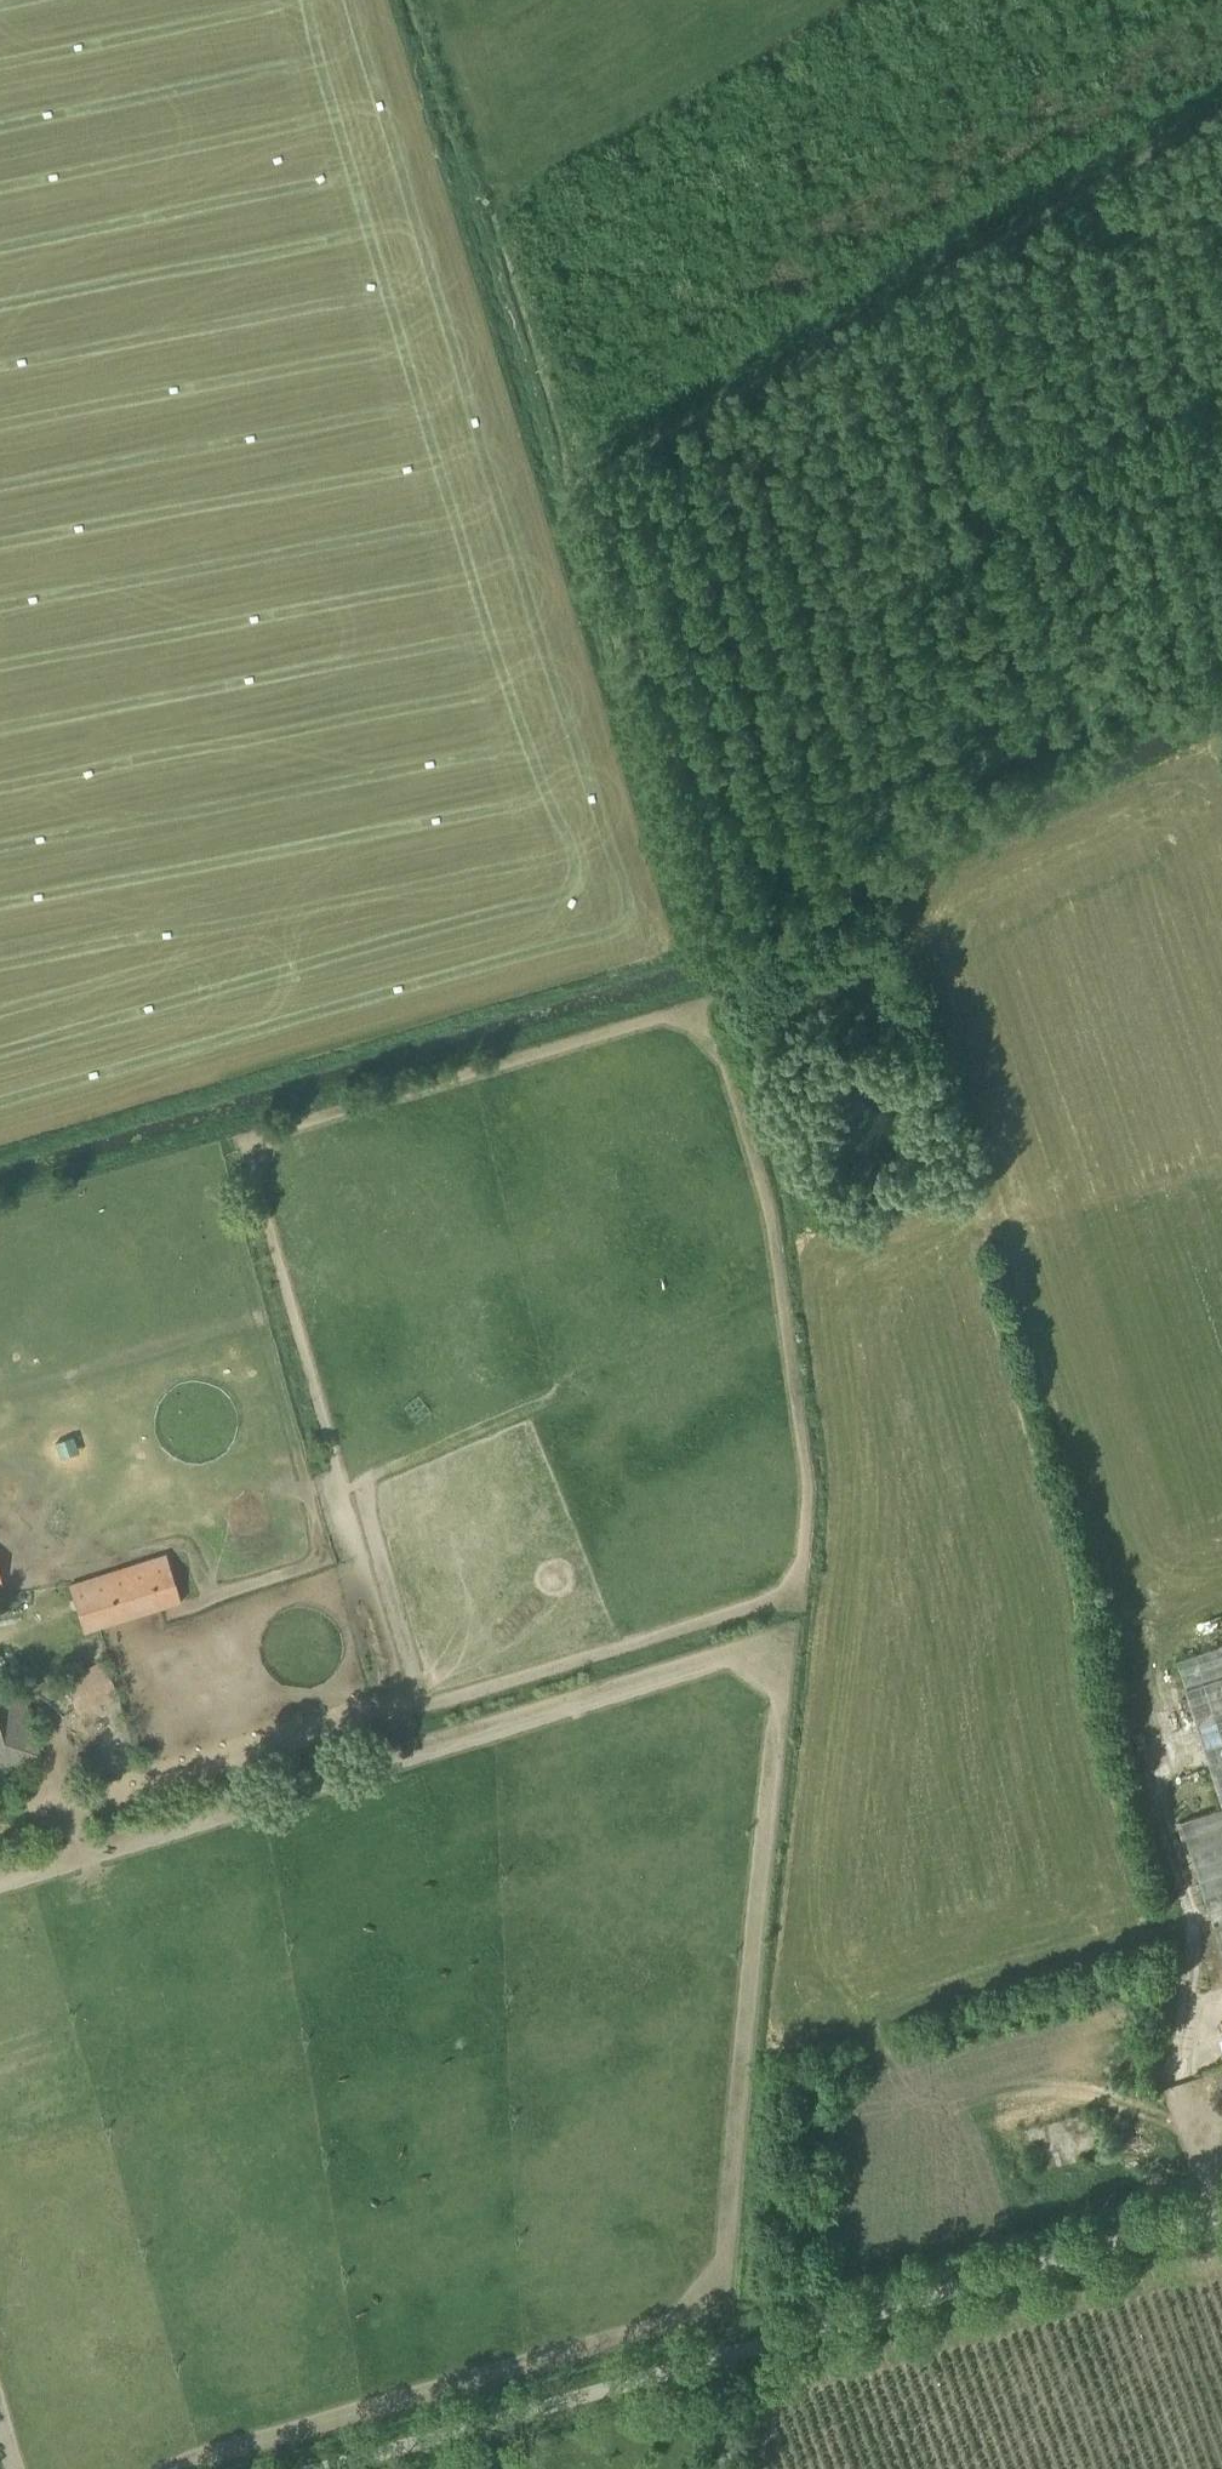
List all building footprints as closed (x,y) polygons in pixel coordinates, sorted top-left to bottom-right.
[(84,1630),(180,1601),(166,1553),(70,1583),(84,1630)] [(1179,1662),(1221,1795),(1221,1648),(1179,1662)] [(78,1712),(119,1694),(104,1661),(63,1679),(78,1712)] [(41,1755),(21,1685),(0,1690),(0,1766),(41,1755)] [(1183,1821),(1221,1944),(1221,1808),(1183,1821)]
